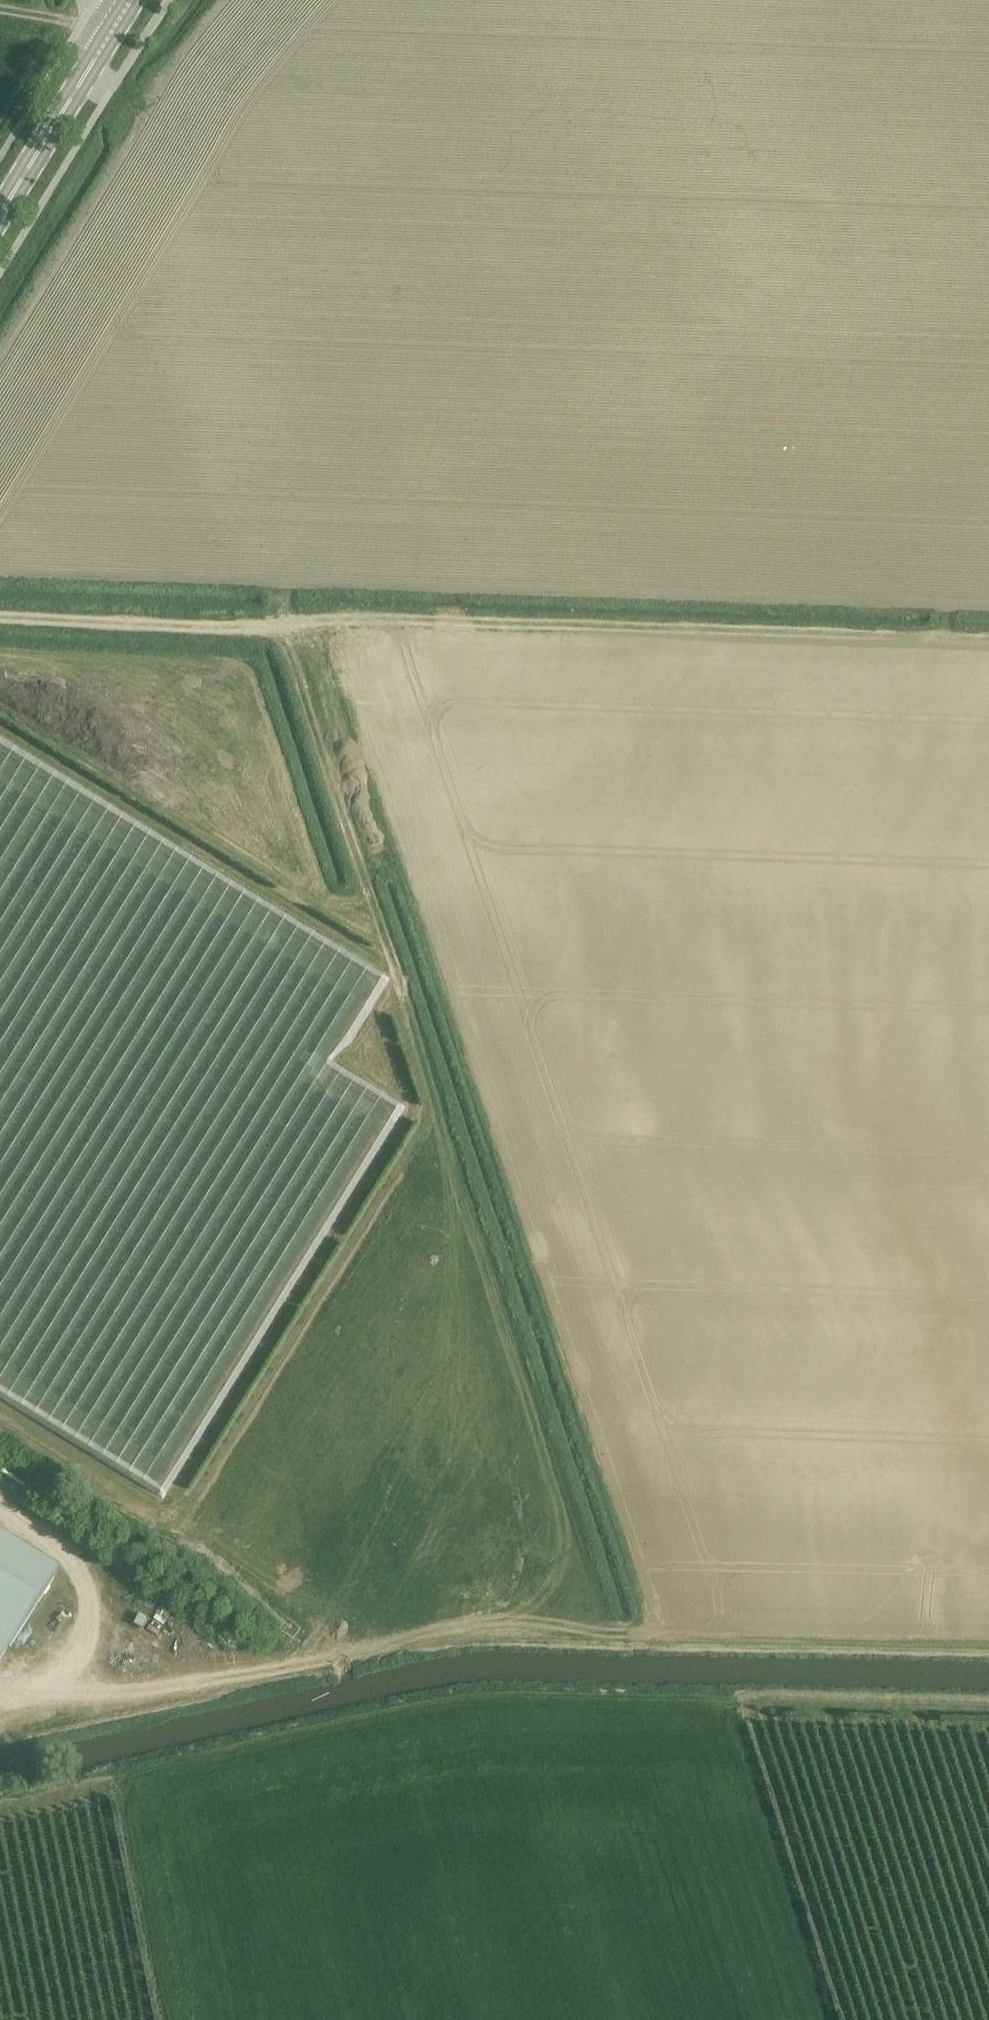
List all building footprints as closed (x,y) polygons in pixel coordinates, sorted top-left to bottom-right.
[(0,1536),(0,1641),(11,1647),(58,1573),(0,1536)]
